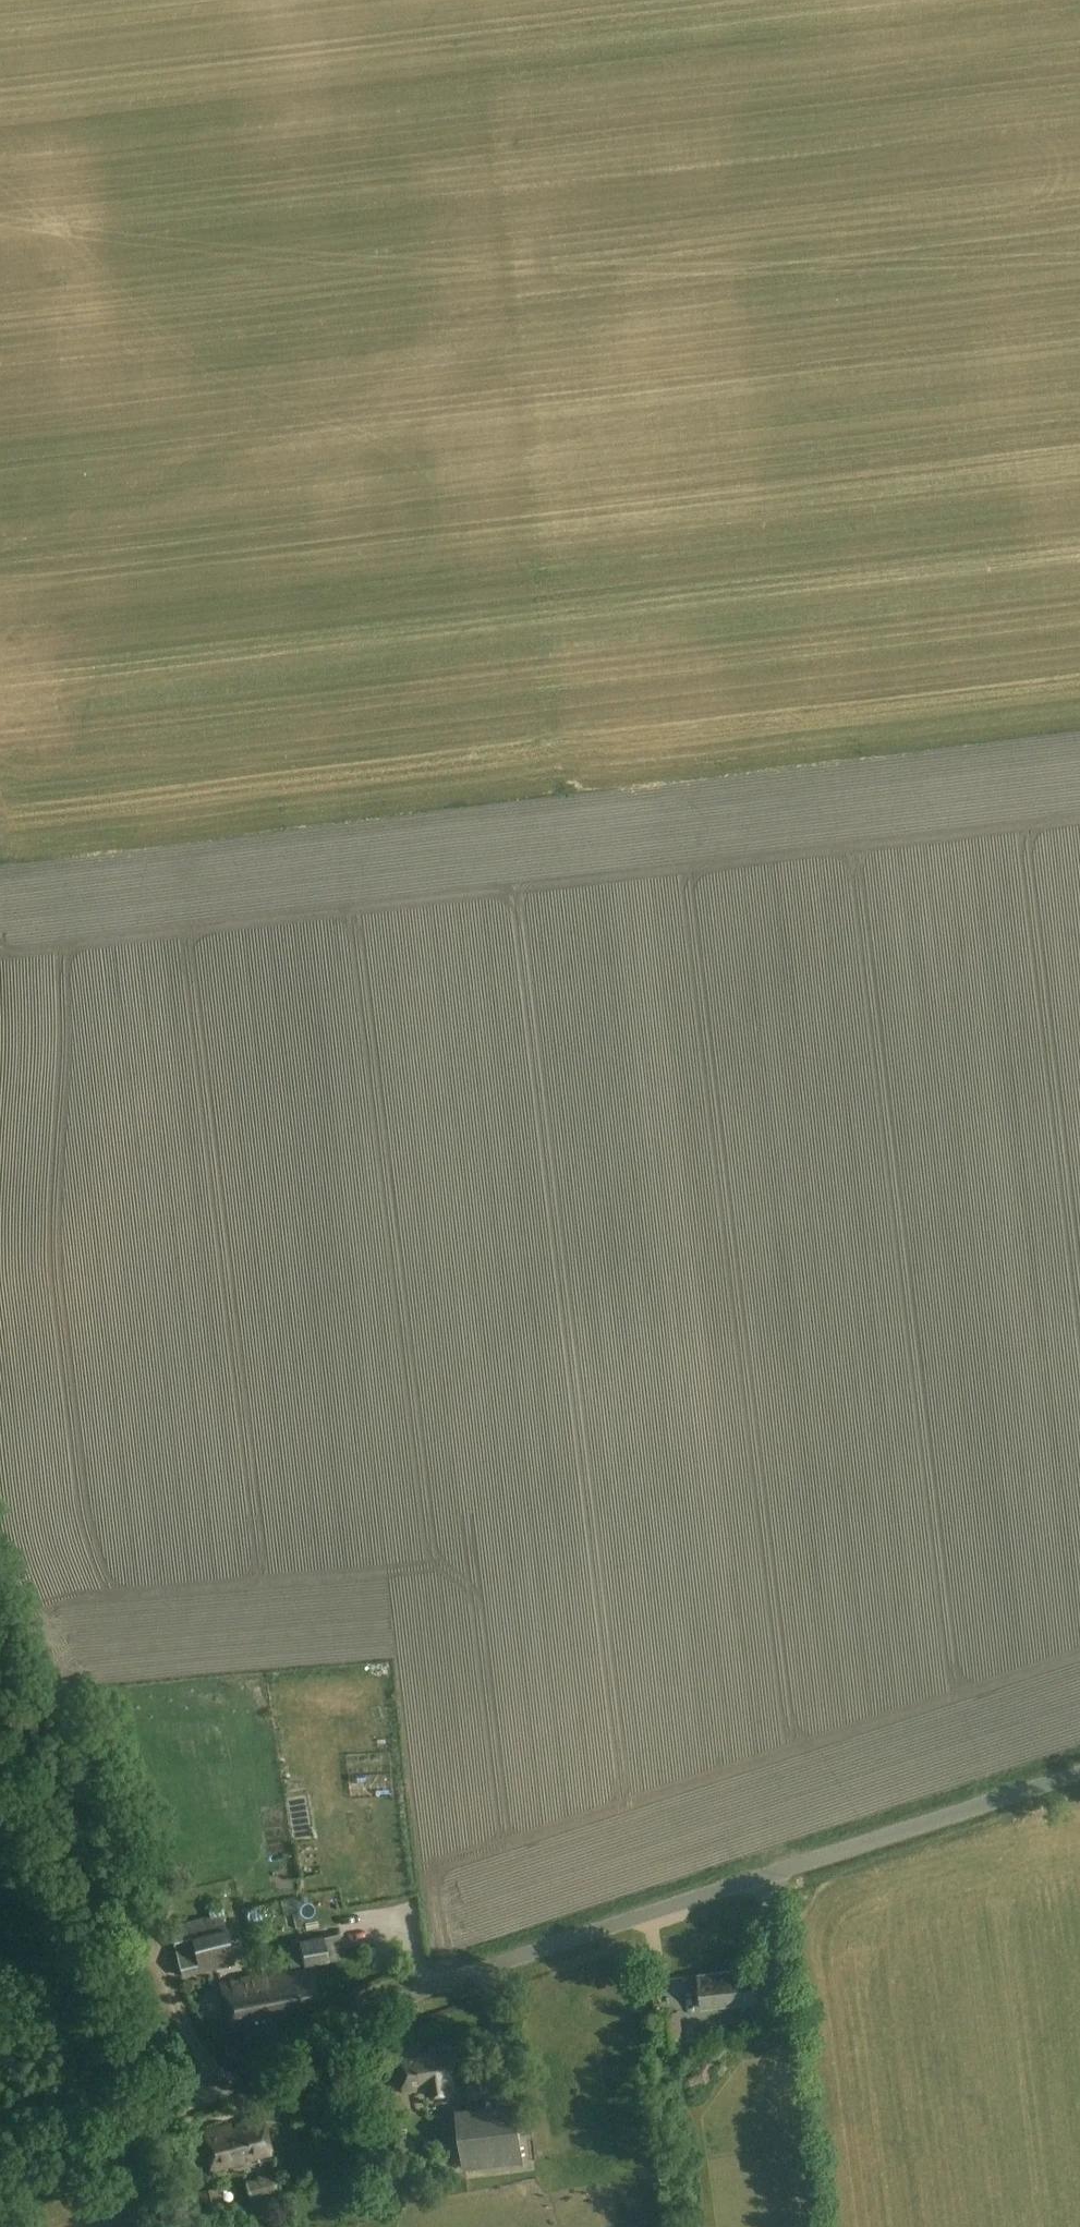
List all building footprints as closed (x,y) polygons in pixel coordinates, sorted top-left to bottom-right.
[(249,1930),(240,1894),(207,1903),(210,1916),(168,1927),(181,1978),(234,1964),(226,1935),(249,1930)] [(300,1900),(287,1902),(291,1922),(303,1920),(300,1900)] [(346,1958),(340,1932),(298,1941),(304,1966),(346,1958)] [(258,1976),(266,2022),(270,2022),(269,2018),(283,2015),(283,2014),(320,2007),(314,1970),(267,1979),(266,1975),(258,1976)] [(758,2003),(755,1970),(699,1976),(703,2009),(758,2003)] [(229,2029),(266,2022),(258,1976),(221,1983),(229,2029)] [(684,2049),(680,2011),(651,2015),(656,2053),(684,2049)] [(422,2054),(421,2048),(401,2050),(405,2092),(428,2090),(429,2095),(454,2093),(453,2085),(455,2085),(451,2051),(422,2054)] [(482,2085),(479,2058),(458,2061),(462,2088),(482,2085)] [(524,2163),(518,2115),(457,2123),(463,2171),(524,2163)] [(272,2154),(263,2117),(243,2122),(245,2129),(232,2132),(231,2125),(201,2132),(210,2170),(248,2161),(247,2160),(272,2154)]
